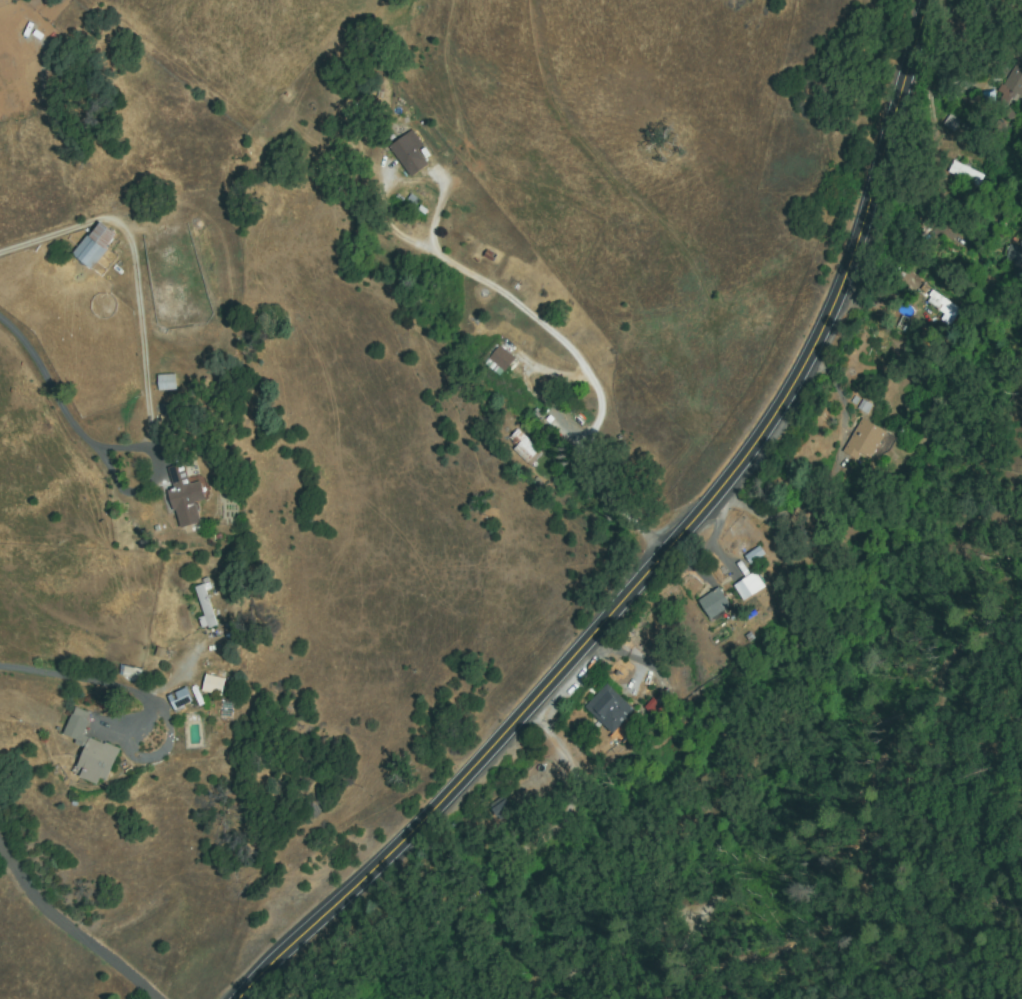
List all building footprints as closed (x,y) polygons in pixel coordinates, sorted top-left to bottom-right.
[(1014,59),(1021,54),(1021,92),(1006,102),(996,86),(1021,70),(1014,59)] [(393,146),(411,135),(428,164),(410,175),(393,146)] [(975,188),(949,172),(957,160),(983,177),(975,188)] [(1012,218),(990,226),(987,217),(1009,209),(1012,218)] [(99,224),(115,237),(91,268),(75,255),(99,224)] [(1007,246),(1021,245),(1021,263),(1008,264),(1009,272),(1001,272),(1000,264),(1008,263),(1007,246)] [(928,300),(935,292),(956,309),(949,317),(928,300)] [(503,375),(492,369),(487,378),(482,375),(498,348),(514,358),(503,375)] [(159,387),(159,377),(174,376),(175,386),(159,387)] [(869,404),(860,399),(855,407),(864,413),(869,404)] [(879,461),(864,450),(857,458),(844,449),(865,420),(893,440),(879,461)] [(530,464),(509,439),(520,430),(541,456),(530,464)] [(180,465),(192,488),(198,485),(204,498),(193,504),(204,527),(186,536),(165,495),(176,489),(167,471),(180,465)] [(751,563),(747,556),(760,547),(765,554),(751,563)] [(781,582),(791,573),(800,582),(789,592),(781,582)] [(755,574),(763,586),(745,598),(737,586),(755,574)] [(197,588),(204,586),(214,624),(207,626),(197,588)] [(713,620),(700,601),(718,588),(731,608),(713,620)] [(204,691),(207,676),(224,680),(221,694),(204,691)] [(626,720),(634,727),(621,741),(586,706),(607,685),(634,712),(626,720)] [(185,700),(180,686),(160,693),(166,707),(185,700)] [(184,690),(191,703),(179,709),(172,697),(184,690)] [(659,718),(648,707),(664,690),(675,701),(659,718)] [(85,711),(67,705),(57,733),(69,737),(68,739),(74,741),(85,711)] [(114,767),(111,766),(103,783),(77,770),(89,746),(65,733),(78,709),(91,716),(82,733),(118,752),(114,760),(117,762),(114,767)] [(490,806),(501,799),(510,812),(499,819),(490,806)]
